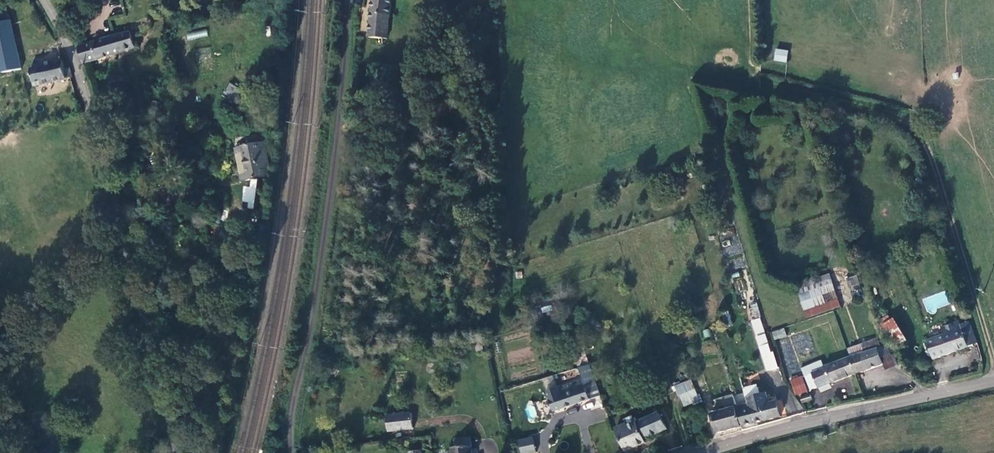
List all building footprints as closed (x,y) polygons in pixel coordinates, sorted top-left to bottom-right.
[(392,0),(373,0),(368,36),(387,39),(392,0)] [(10,21),(0,23),(0,53),(16,50),(10,21)] [(126,31),(125,29),(81,44),(78,45),(84,62),(87,61),(135,45),(130,30),(126,31)] [(186,32),(187,39),(207,37),(206,30),(186,32)] [(774,49),(773,61),(786,62),(788,50),(774,49)] [(0,71),(0,72),(19,69),(16,50),(0,53),(0,71)] [(67,79),(65,68),(63,60),(31,66),(35,85),(67,79)] [(110,78),(94,83),(97,92),(113,87),(110,78)] [(222,96),(233,101),(240,89),(229,83),(222,96)] [(98,98),(99,100),(128,91),(128,88),(98,98)] [(241,144),(242,148),(246,173),(247,178),(269,174),(263,140),(241,144)] [(240,174),(246,173),(242,148),(236,149),(240,174)] [(243,185),(241,204),(254,206),(256,179),(249,178),(249,186),(243,185)] [(850,292),(861,289),(857,275),(846,278),(850,292)] [(798,288),(808,318),(841,307),(831,277),(798,288)] [(749,304),(752,318),(760,316),(757,302),(749,304)] [(848,315),(847,310),(838,313),(840,318),(848,315)] [(905,340),(893,320),(882,326),(894,346),(905,340)] [(969,320),(959,324),(967,348),(977,344),(969,320)] [(774,367),(769,350),(761,323),(753,326),(761,351),(767,369),(774,367)] [(945,337),(927,343),(932,360),(967,348),(959,324),(943,329),(945,337)] [(771,332),(773,340),(787,336),(784,328),(771,332)] [(849,349),(852,358),(882,347),(880,339),(849,349)] [(852,358),(850,358),(855,374),(883,364),(880,357),(889,354),(886,346),(882,347),(852,358)] [(890,358),(889,354),(880,357),(883,364),(886,373),(897,369),(894,357),(890,358)] [(817,388),(855,374),(850,358),(842,362),(825,368),(826,369),(812,374),(817,388)] [(803,369),(806,376),(812,374),(826,369),(825,368),(823,362),(803,369)] [(810,390),(817,388),(812,374),(806,376),(810,390)] [(792,382),(797,394),(806,391),(801,378),(792,382)] [(565,407),(590,399),(584,383),(583,379),(574,382),(575,383),(556,389),(557,393),(553,395),(557,408),(564,406),(565,407)] [(593,396),(600,394),(596,381),(589,384),(593,396)] [(759,387),(746,390),(751,408),(756,423),(780,416),(776,401),(769,403),(766,393),(760,394),(759,387)] [(679,396),(683,405),(697,399),(693,390),(679,396)] [(727,405),(737,403),(734,394),(718,399),(719,404),(726,402),(727,405)] [(751,408),(739,411),(743,426),(756,423),(751,408)] [(719,433),(743,426),(739,411),(739,409),(729,411),(728,409),(714,413),(719,433)] [(615,428),(624,450),(646,442),(644,438),(667,429),(660,412),(627,426),(626,423),(615,428)] [(412,427),(410,413),(387,415),(389,430),(412,427)] [(520,452),(530,452),(536,451),(532,435),(516,440),(520,452)] [(470,439),(453,440),(454,448),(450,448),(450,452),(472,452),(470,439)]
